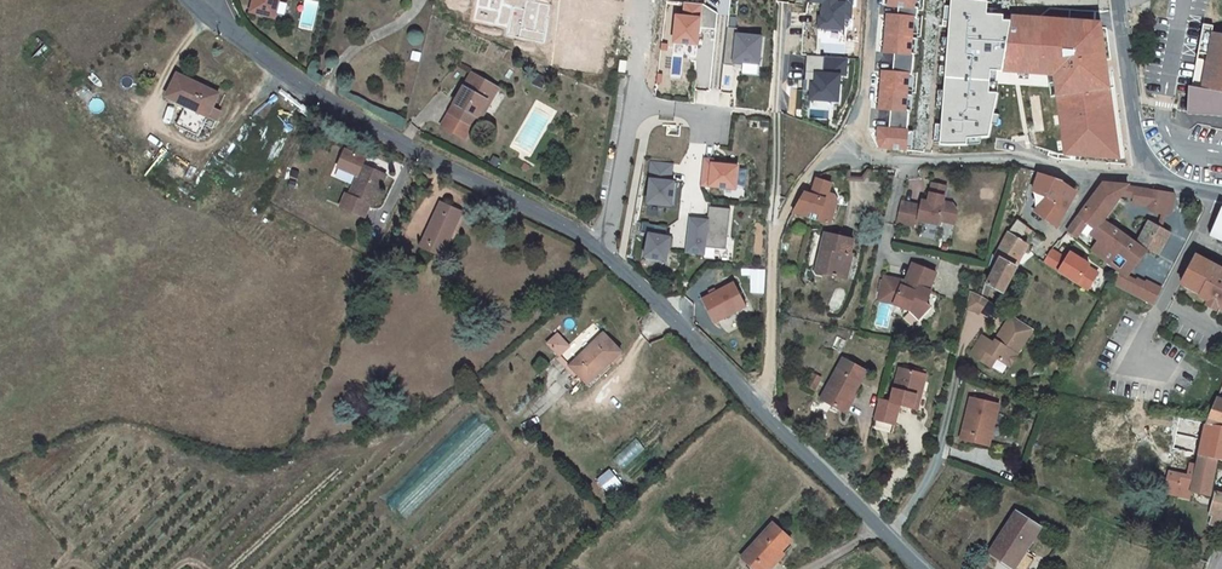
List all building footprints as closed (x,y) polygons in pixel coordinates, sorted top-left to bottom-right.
[(253,6),(264,9),(262,15),(275,18),(280,0),(255,0),(253,6)] [(818,27),(843,29),(844,18),(850,18),(851,0),(810,0),(810,1),(822,2),(821,13),(819,12),(818,27)] [(887,6),(914,8),(915,0),(888,0),(887,6)] [(977,0),(950,0),(950,6),(949,20),(941,125),(940,141),(940,145),(980,144),(981,136),(988,135),(998,92),(991,92),(993,69),(1001,71),(1011,20),(1003,20),(1003,14),(987,13),(987,1),(977,0)] [(704,4),(686,2),(684,17),(677,16),(674,43),(697,45),(699,28),(716,30),(718,13),(704,4)] [(253,6),(252,12),(262,15),(264,9),(253,6)] [(914,17),(886,14),(883,52),(911,54),(914,17)] [(1011,20),(1001,71),(1054,75),(1064,154),(1120,156),(1100,23),(1011,16),(1011,20)] [(1214,19),(1204,19),(1199,46),(1205,48),(1204,55),(1207,55),(1206,61),(1203,60),(1202,66),(1205,67),(1204,73),(1201,72),(1200,79),(1203,79),(1199,98),(1202,103),(1208,104),(1210,101),(1212,102),(1215,108),(1221,109),(1221,35),(1212,33),(1214,19)] [(738,28),(727,27),(723,64),(734,66),(734,64),(734,62),(743,63),(759,65),(762,37),(737,34),(738,28)] [(815,72),(815,82),(811,82),(810,100),(837,101),(839,75),(846,75),(846,59),(824,57),(823,72),(815,72)] [(908,72),(881,70),(878,107),(905,110),(908,72)] [(498,89),(472,74),(449,113),(472,126),(477,118),(486,101),(490,102),(498,89)] [(177,127),(199,138),(204,126),(213,130),(221,113),(213,109),(219,95),(178,75),(167,98),(186,107),(177,127)] [(480,120),(490,102),(486,101),(477,118),(480,120)] [(472,126),(449,113),(441,126),(467,141),(475,128),(472,126)] [(907,130),(878,128),(876,142),(880,148),(905,149),(907,130)] [(367,200),(371,202),(385,171),(363,162),(367,154),(347,146),(340,163),(359,172),(350,191),(346,189),(340,203),(362,213),(367,200)] [(713,160),(703,159),(701,185),(736,189),(738,167),(713,164),(713,160)] [(672,163),(652,161),(650,178),(651,179),(648,201),(674,204),(675,192),(673,192),(674,180),(670,180),(672,163)] [(1059,180),(1037,173),(1032,191),(1048,193),(1035,209),(1053,227),(1074,195),(1061,185),(1061,182),(1061,181),(1059,180)] [(828,193),(831,183),(817,179),(813,192),(814,192),(827,196),(828,193)] [(1102,183),(1078,218),(1065,233),(1074,240),(1079,234),(1086,225),(1094,231),(1089,236),(1097,243),(1090,252),(1117,272),(1126,279),(1146,254),(1145,254),(1135,245),(1105,221),(1122,196),(1129,186),(1102,183)] [(904,202),(898,222),(917,227),(919,221),(939,226),(940,222),(954,225),(957,213),(953,206),(943,203),(947,188),(934,184),(929,203),(923,201),(922,207),(904,202)] [(1137,187),(1129,186),(1122,196),(1134,199),(1137,187)] [(1137,187),(1134,199),(1134,204),(1154,208),(1152,214),(1165,216),(1171,215),(1176,199),(1169,198),(1171,193),(1137,187)] [(802,196),(793,211),(808,216),(809,211),(821,214),(818,222),(830,224),(837,204),(848,205),(848,196),(835,195),(828,193),(827,196),(814,192),(813,197),(810,199),(802,196)] [(420,244),(438,253),(445,237),(448,238),(460,211),(440,202),(420,244)] [(707,220),(689,218),(685,252),(704,254),(705,247),(726,250),(731,209),(709,207),(707,220)] [(1210,233),(1221,239),(1221,207),(1210,233)] [(1019,219),(1008,232),(1018,238),(1028,226),(1019,219)] [(1158,256),(1169,236),(1147,222),(1136,243),(1147,250),(1158,256)] [(668,228),(643,223),(641,232),(650,234),(645,257),(667,261),(672,238),(667,237),(668,228)] [(1086,225),(1079,234),(1087,240),(1089,236),(1094,231),(1086,225)] [(1000,258),(1016,267),(1028,244),(1018,238),(1008,232),(996,256),(1000,258)] [(850,254),(853,240),(826,233),(817,271),(841,277),(842,275),(839,274),(844,251),(850,254)] [(1147,250),(1136,243),(1135,245),(1145,254),(1147,250)] [(1049,251),(1042,263),(1043,264),(1058,274),(1065,260),(1050,250),(1049,251)] [(851,254),(850,254),(844,251),(839,274),(842,275),(841,277),(846,279),(852,255),(851,255),(851,254)] [(995,269),(988,284),(1004,293),(1017,267),(1016,267),(1000,258),(996,256),(992,253),(989,265),(995,269)] [(1065,260),(1058,274),(1086,292),(1096,275),(1087,268),(1088,266),(1069,254),(1065,260)] [(1182,284),(1193,289),(1192,293),(1200,296),(1199,299),(1209,303),(1218,307),(1221,309),(1221,273),(1220,272),(1221,271),(1194,259),(1182,284)] [(882,291),(880,296),(891,300),(894,301),(893,301),(894,301),(893,303),(908,309),(917,319),(930,308),(926,304),(931,292),(929,291),(936,274),(913,264),(905,282),(903,287),(902,286),(898,296),(893,294),(882,291)] [(766,293),(766,269),(748,269),(748,293),(766,293)] [(1126,279),(1117,272),(1109,286),(1120,291),(1125,280),(1126,279)] [(880,290),(882,291),(893,294),(898,296),(902,286),(903,287),(905,282),(903,281),(903,280),(894,277),(888,275),(888,276),(885,275),(880,290)] [(1129,296),(1135,284),(1125,280),(1120,291),(1129,296)] [(734,282),(702,299),(715,324),(747,307),(734,282)] [(1144,286),(1136,282),(1135,284),(1129,296),(1152,308),(1160,292),(1145,284),(1144,286)] [(1182,284),(1181,288),(1192,293),(1193,289),(1182,284)] [(967,290),(963,309),(973,311),(977,304),(982,306),(987,300),(981,296),(967,290)] [(981,335),(969,353),(985,364),(991,355),(995,358),(1007,366),(1032,330),(1011,316),(992,343),(981,335)] [(560,355),(587,383),(595,375),(597,378),(622,354),(594,324),(570,346),(560,355)] [(560,355),(570,346),(558,333),(547,343),(559,356),(560,355)] [(985,364),(989,367),(995,358),(991,355),(985,364)] [(854,392),(865,375),(844,361),(818,397),(838,410),(852,391),(854,392)] [(878,402),(873,423),(894,428),(899,405),(903,406),(902,408),(912,411),(915,398),(919,399),(925,377),(898,370),(890,405),(878,402)] [(813,388),(817,377),(808,372),(802,383),(813,388)] [(969,398),(959,438),(971,441),(972,435),(988,439),(997,405),(969,398)] [(1217,398),(1205,423),(1221,426),(1221,400),(1217,398)] [(1221,460),(1221,426),(1205,423),(1205,424),(1198,456),(1216,459),(1221,460)] [(972,435),(971,441),(987,445),(988,439),(972,435)] [(638,440),(612,456),(620,468),(645,452),(638,440)] [(1198,456),(1194,468),(1188,467),(1186,475),(1169,472),(1163,493),(1177,496),(1178,493),(1192,496),(1192,494),(1208,496),(1216,459),(1198,456)] [(610,468),(597,479),(609,493),(622,483),(610,468)] [(1221,526),(1221,493),(1215,491),(1209,508),(1213,510),(1209,523),(1221,527),(1221,526)] [(1015,513),(989,552),(1014,568),(1039,530),(1015,513)] [(745,568),(769,568),(787,549),(784,545),(787,542),(771,525),(739,558),(746,565),(743,567),(745,568)]
